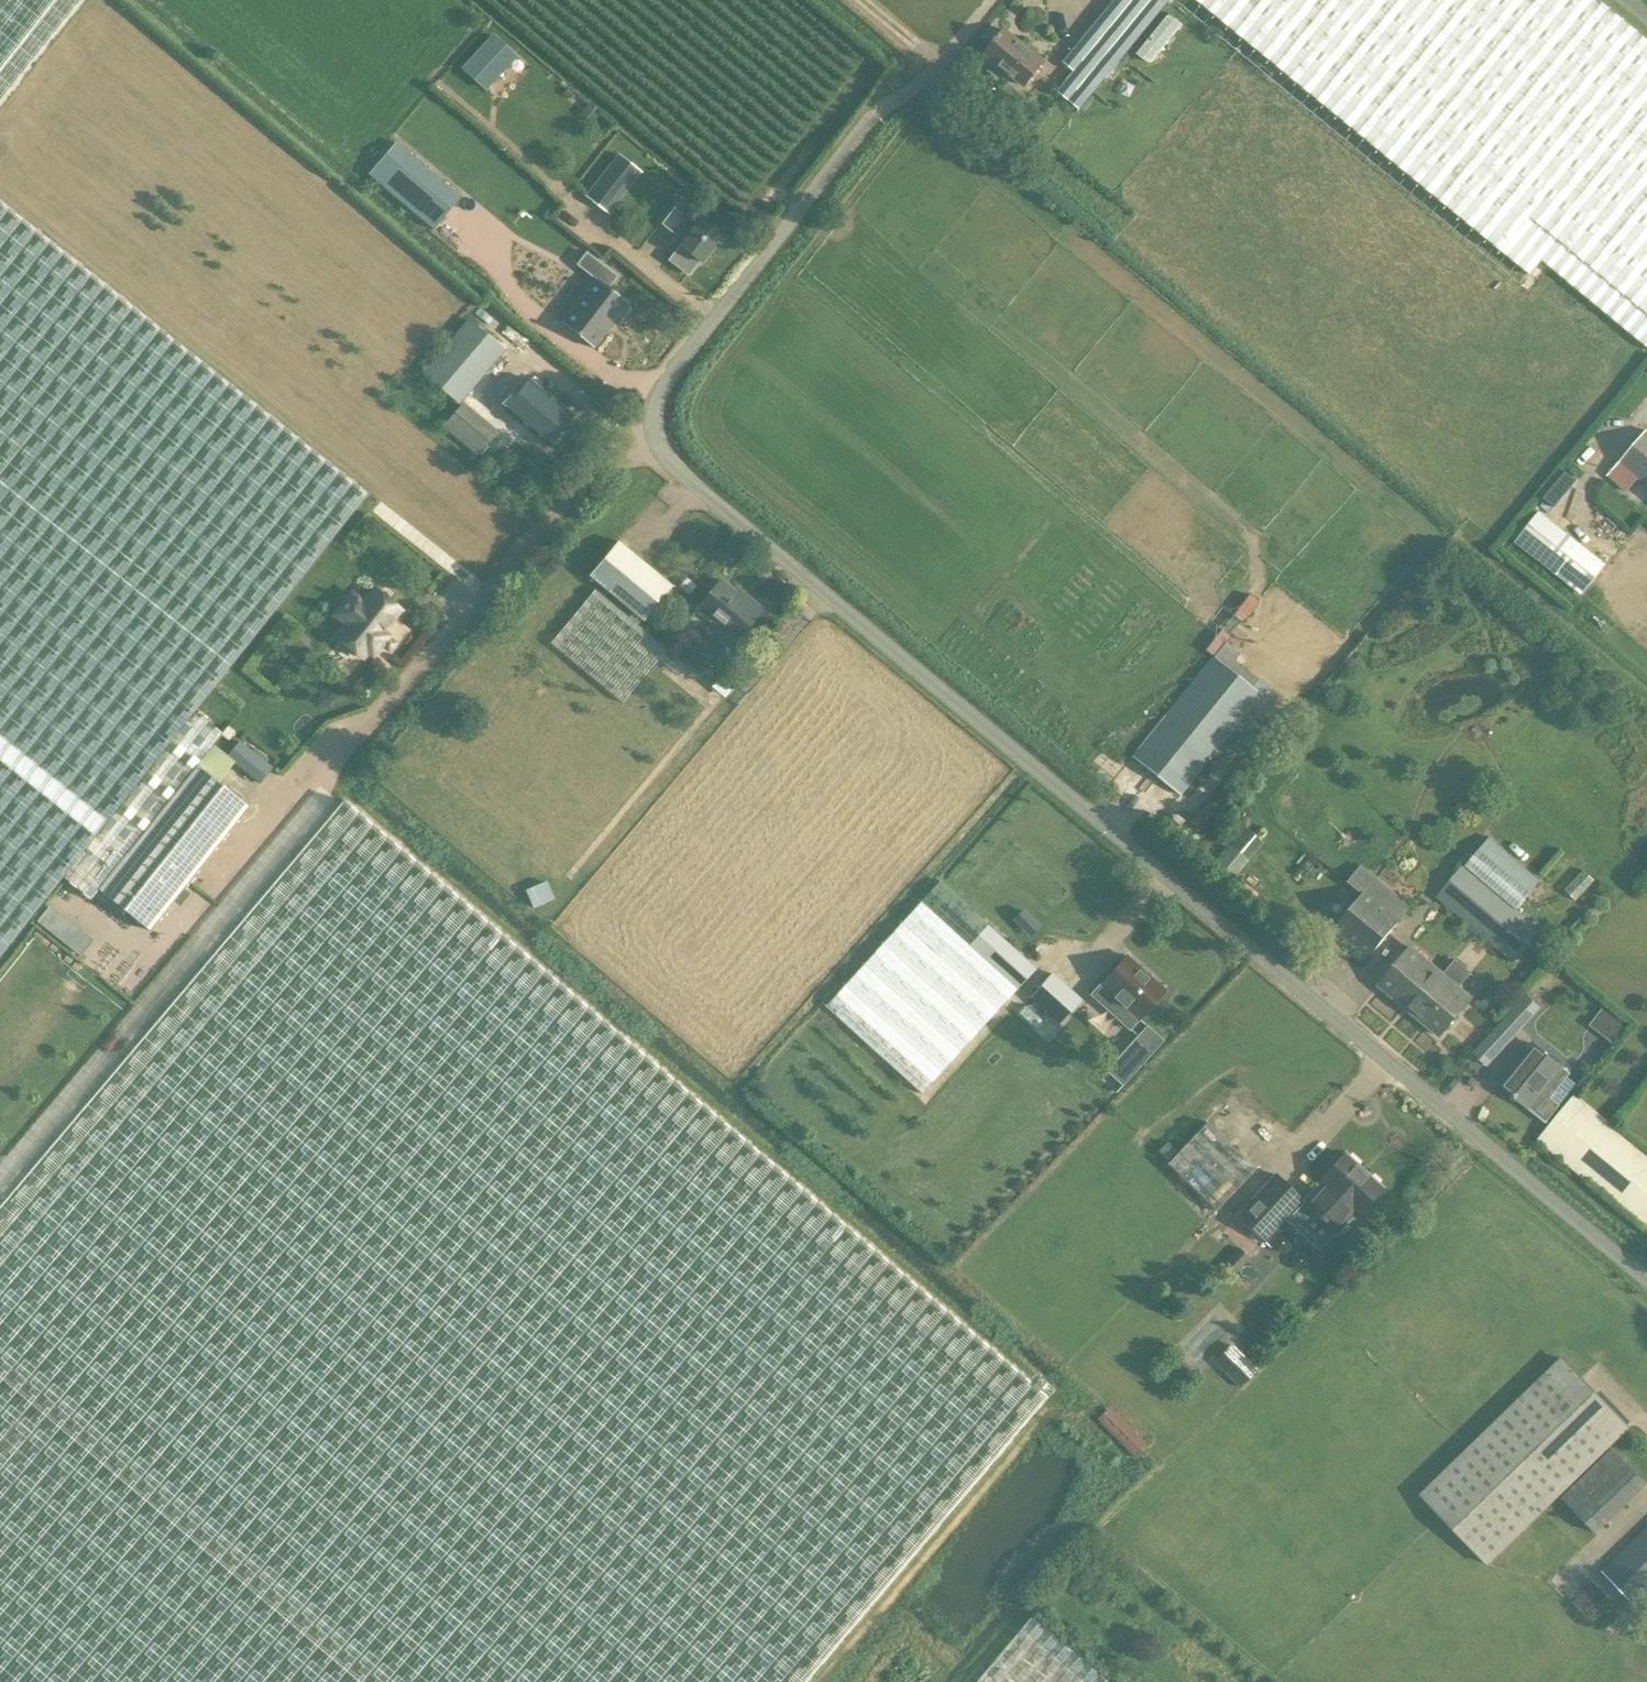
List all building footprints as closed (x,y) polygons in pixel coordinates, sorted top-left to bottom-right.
[(81,0),(0,0),(0,102),(81,0)] [(1074,75),(1058,95),(1078,112),(1170,0),(1113,0),(1061,64),(1074,75)] [(1528,277),(1541,260),(1646,348),(1646,38),(1601,0),(1193,0),(1528,277)] [(1004,30),(985,55),(1024,86),(1043,61),(1004,30)] [(486,90),(517,57),(493,35),(463,68),(486,90)] [(459,196),(397,142),(369,175),(432,228),(459,196)] [(640,170),(617,152),(585,193),(608,211),(640,170)] [(367,494),(0,202),(0,956),(62,877),(90,899),(98,889),(150,930),(173,901),(193,876),(248,806),(196,765),(213,744),(222,733),(194,711),(367,494)] [(687,275),(698,261),(700,263),(722,236),(699,218),(698,219),(679,204),(663,224),(683,241),(668,260),(687,275)] [(595,280),(561,323),(593,348),(628,303),(608,288),(617,276),(586,251),(576,264),(595,280)] [(505,349),(468,318),(421,373),(458,405),(505,349)] [(531,381),(505,412),(547,447),(573,417),(531,381)] [(466,401),(445,426),(479,455),(500,431),(466,401)] [(1621,461),(1635,473),(1640,477),(1646,483),(1646,431),(1621,461)] [(1570,469),(1548,496),(1560,505),(1582,479),(1570,469)] [(1583,593),(1607,563),(1565,529),(1541,560),(1583,593)] [(588,576),(643,620),(671,587),(617,542),(588,576)] [(720,581),(697,608),(736,640),(761,610),(749,599),(746,602),(720,581)] [(594,589),(549,643),(621,703),(657,660),(676,676),(686,665),(594,589)] [(337,637),(363,657),(367,652),(372,656),(388,636),(383,632),(399,612),(374,591),(364,604),(351,594),(334,615),(346,625),(337,637)] [(430,656),(441,636),(424,627),(403,664),(415,670),(425,653),(430,656)] [(1179,795),(1194,778),(1268,687),(1258,679),(1251,688),(1214,658),(1133,757),(1179,795)] [(228,754),(237,760),(262,780),(273,766),(239,740),(230,751),(228,754)] [(0,1153),(0,1681),(780,1681),(1037,1364),(307,774),(0,1153)] [(1246,822),(1216,854),(1237,874),(1267,842),(1246,822)] [(1468,859),(1435,896),(1513,962),(1540,930),(1516,909),(1541,880),(1489,836),(1469,860),(1468,859)] [(1398,918),(1410,904),(1361,865),(1348,882),(1362,894),(1334,927),(1370,956),(1399,919),(1398,918)] [(534,907),(558,898),(551,880),(527,890),(534,907)] [(1035,968),(939,880),(823,1005),(920,1093),(1035,968)] [(82,954),(95,938),(51,904),(38,920),(82,954)] [(1456,960),(1443,975),(1411,947),(1379,984),(1440,1036),(1471,999),(1458,988),(1471,973),(1456,960)] [(1125,956),(1099,985),(1138,1018),(1163,989),(1125,956)] [(1079,999),(1052,974),(1031,996),(1058,1021),(1079,999)] [(1529,994),(1474,1049),(1489,1064),(1544,1009),(1529,994)] [(1603,1006),(1590,1023),(1615,1042),(1628,1025),(1603,1006)] [(1146,1026),(1134,1039),(1151,1054),(1163,1041),(1146,1026)] [(1570,1074),(1562,1068),(1532,1044),(1500,1084),(1530,1108),(1547,1122),(1560,1105),(1551,1098),(1568,1077),(1570,1074)] [(1574,1094),(1537,1139),(1646,1229),(1646,1154),(1574,1094)] [(1256,1169),(1206,1122),(1167,1163),(1216,1210),(1256,1169)] [(1344,1154),(1302,1200),(1302,1201),(1338,1234),(1380,1187),(1344,1154)] [(1275,1176),(1237,1218),(1264,1242),(1302,1201),(1302,1200),(1275,1176)] [(1243,1387),(1262,1369),(1235,1343),(1217,1361),(1243,1387)] [(1562,1356),(1419,1494),(1487,1565),(1630,1427),(1562,1356)] [(1138,1457),(1150,1445),(1111,1406),(1099,1418),(1138,1457)] [(1611,1447),(1611,1448),(1560,1498),(1595,1534),(1646,1484),(1611,1447)] [(1603,1572),(1635,1604),(1646,1592),(1646,1528),(1603,1572)] [(1030,1615),(974,1681),(1109,1681),(1030,1615)]
